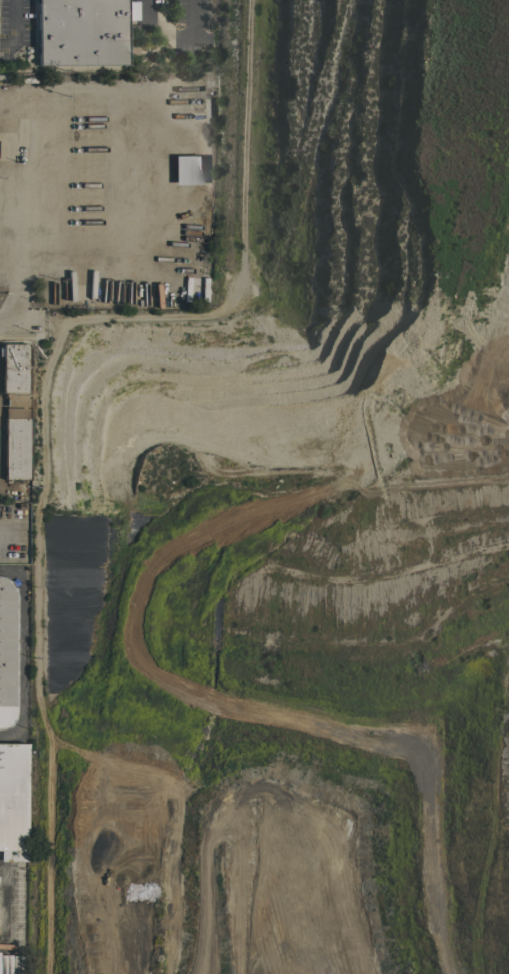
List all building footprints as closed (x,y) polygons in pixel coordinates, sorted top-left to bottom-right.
[(37,65),(36,0),(125,0),(125,1),(137,1),(137,20),(125,20),(126,64),(37,65)] [(201,155),(201,184),(173,184),(173,156),(201,155)] [(2,356),(0,356),(0,347),(1,347),(1,343),(26,343),(25,398),(27,398),(27,407),(5,406),(5,393),(1,393),(2,356)] [(26,408),(26,417),(4,417),(4,408),(26,408)] [(28,479),(4,479),(4,418),(28,418),(28,479)] [(2,729),(0,729),(0,577),(4,578),(10,582),(14,588),(16,598),(15,708),(13,718),(9,724),(2,729)] [(25,861),(0,861),(0,743),(27,743),(25,861)] [(14,961),(14,868),(19,868),(26,870),(25,961),(24,961),(14,961)] [(24,961),(24,973),(10,973),(10,961),(14,961),(24,961)]
